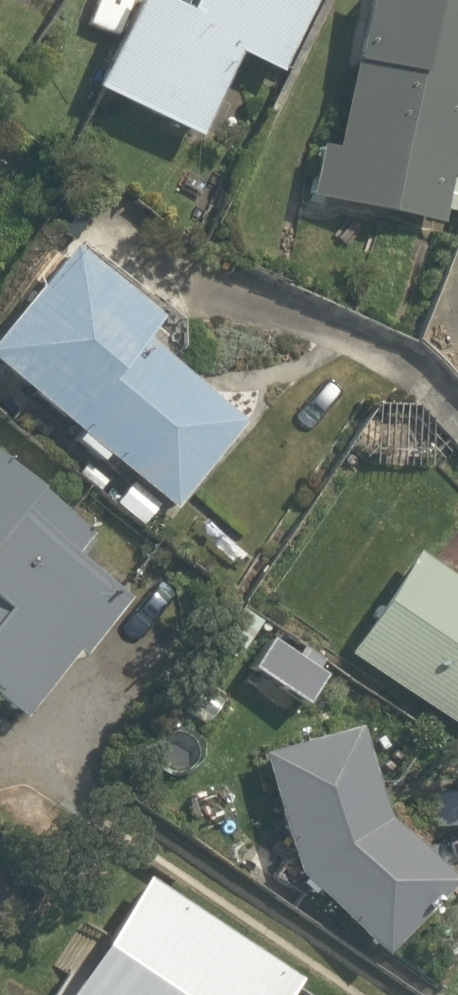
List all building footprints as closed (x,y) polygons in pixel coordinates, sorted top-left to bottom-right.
[(319,0),(185,0),(182,8),(163,0),(121,0),(79,96),(199,149),(231,78),(277,98),(319,0)] [(368,0),(367,0),(333,160),(310,155),(298,210),(431,238),(457,112),(457,19),(368,0)] [(60,250),(0,327),(0,393),(168,524),(247,423),(147,345),(160,328),(60,250)] [(17,741),(140,590),(0,477),(0,728),(17,741)] [(341,673),(457,750),(457,588),(416,560),(341,673)] [(294,896),(377,965),(453,900),(394,853),(354,728),(251,761),(294,896)] [(142,879),(61,994),(291,994),(296,988),(142,879)]
